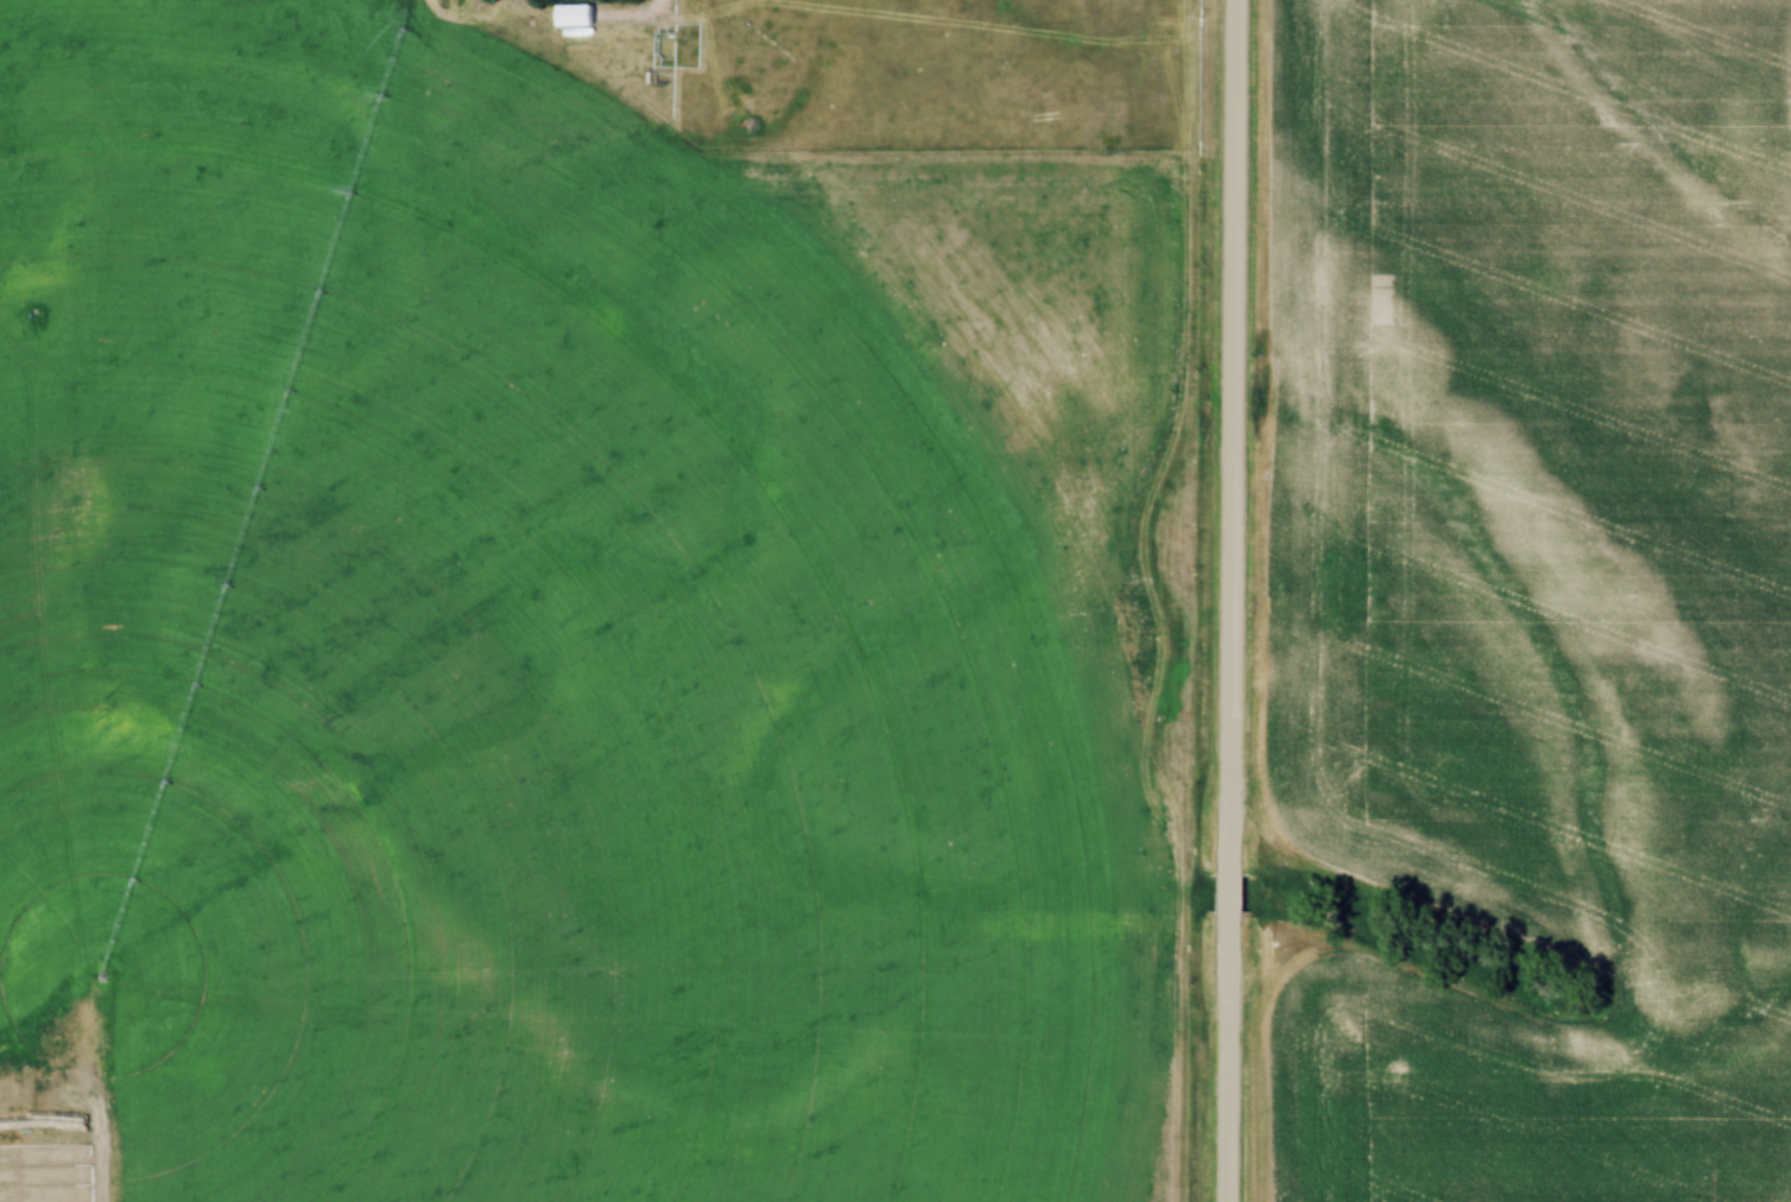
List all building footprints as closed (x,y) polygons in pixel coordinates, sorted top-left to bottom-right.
[(596,28),(596,6),(559,6),(559,28),(596,28)]
